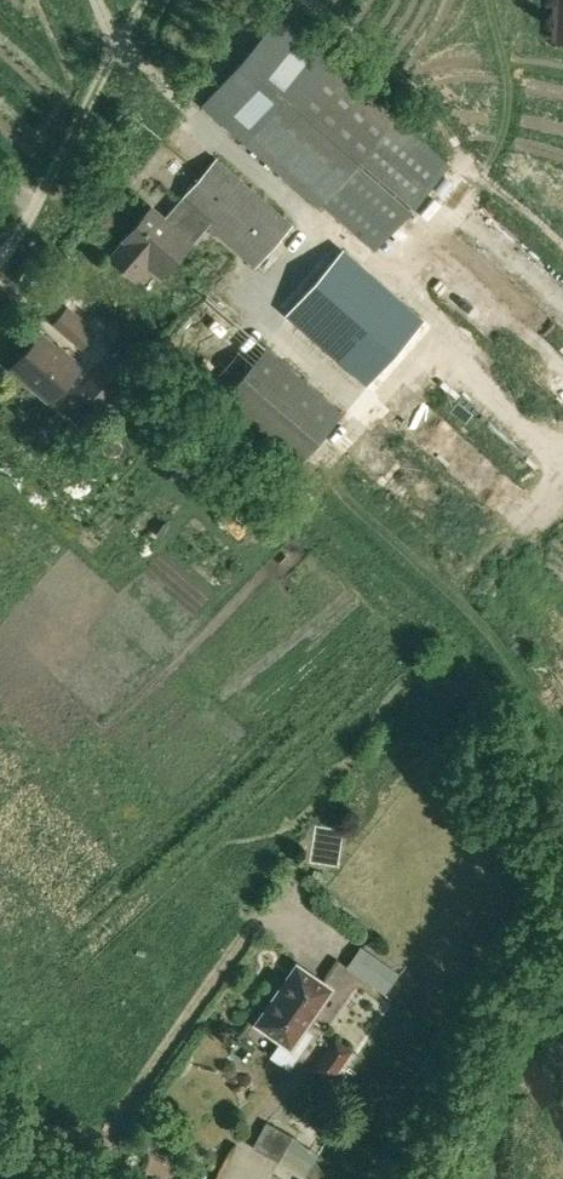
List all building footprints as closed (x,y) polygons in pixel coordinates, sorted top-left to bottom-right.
[(551,40),(562,41),(562,0),(553,0),(551,40)] [(374,250),(447,166),(299,36),(222,124),(321,210),(324,206),(374,250)] [(253,267),(290,225),(215,160),(179,202),(185,207),(169,225),(149,208),(123,239),(125,241),(110,258),(127,274),(140,259),(160,277),(189,243),(181,235),(197,218),(253,267)] [(366,382),(421,319),(342,251),(287,313),(366,382)] [(243,331),(199,381),(290,461),(334,411),(243,331)] [(49,402),(78,368),(40,335),(11,368),(49,402)] [(103,406),(129,377),(105,356),(81,384),(103,406)] [(372,952),(358,972),(382,988),(395,967),(372,952)] [(274,992),(308,1014),(328,984),(293,962),(274,992)] [(308,1014),(274,992),(254,1022),(280,1039),(271,1053),(288,1064),(310,1031),(301,1025),(308,1014)] [(328,1036),(312,1067),(331,1076),(347,1046),(328,1036)] [(268,1124),(255,1149),(278,1162),(286,1147),(292,1137),(276,1128),(274,1128),(268,1124)]
